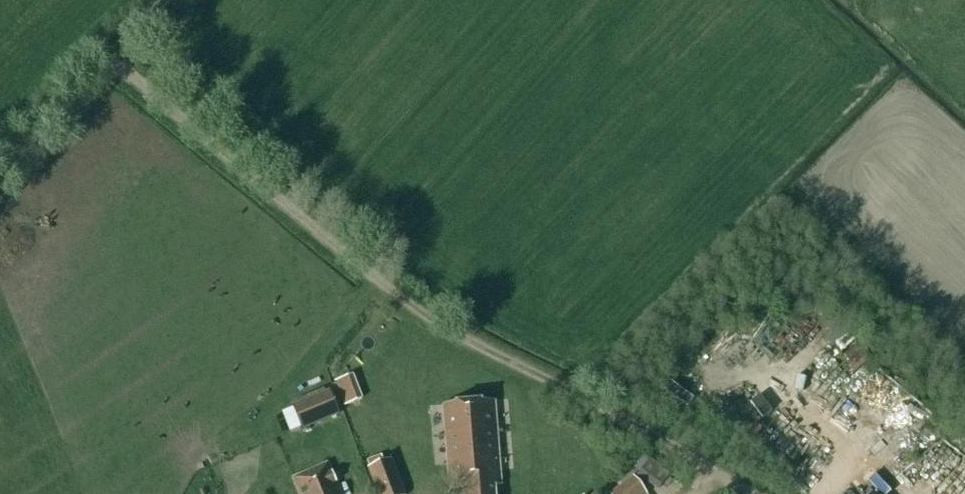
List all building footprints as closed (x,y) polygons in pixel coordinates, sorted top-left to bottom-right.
[(363,399),(354,375),(335,382),(345,406),(363,399)] [(762,418),(778,407),(766,391),(750,403),(762,418)] [(330,394),(293,409),(302,431),(339,416),(330,394)] [(501,487),(495,402),(442,406),(448,491),(464,489),(465,493),(495,493),(495,487),(501,487)] [(639,454),(631,465),(640,473),(649,461),(639,454)] [(391,460),(384,463),(381,455),(368,461),(370,468),(367,469),(377,493),(405,493),(391,460)] [(328,465),(293,480),(299,493),(341,493),(328,465)] [(633,478),(612,493),(645,493),(633,478)]
